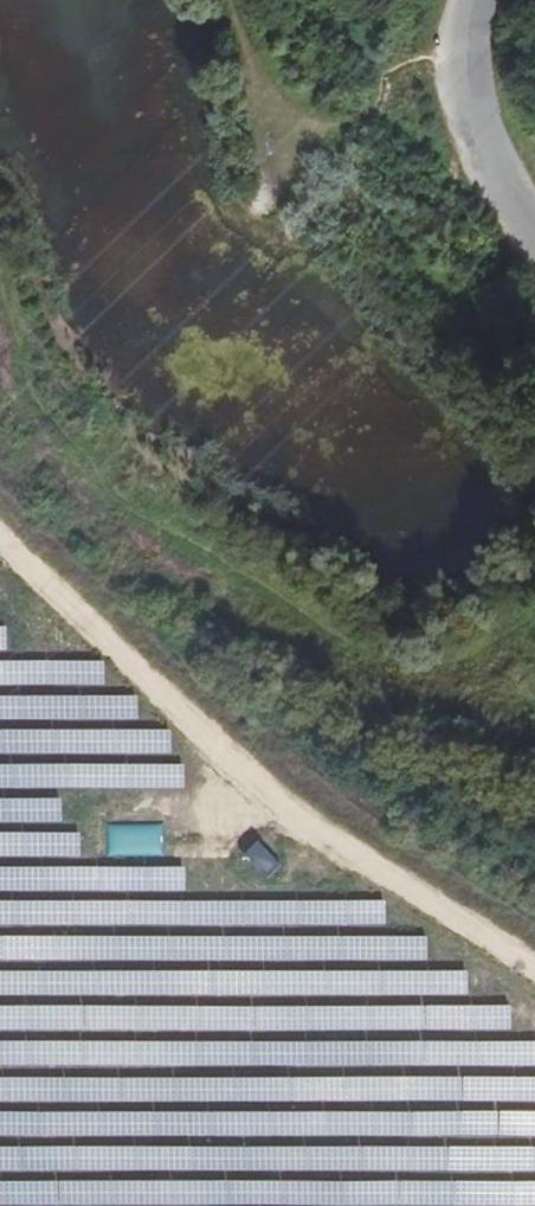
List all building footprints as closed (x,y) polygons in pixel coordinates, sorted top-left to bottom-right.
[(247,839),(232,851),(256,879),(271,867),(247,839)]
